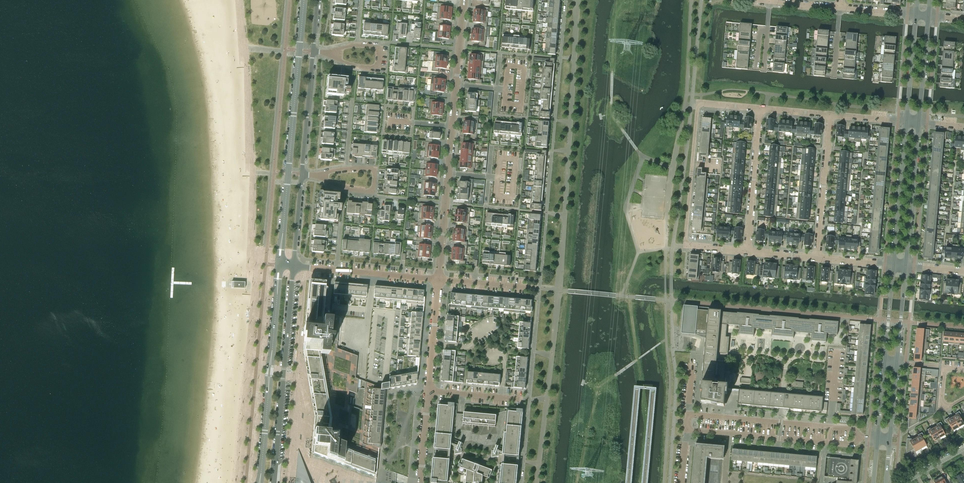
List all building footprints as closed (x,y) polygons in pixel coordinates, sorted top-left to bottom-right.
[(444,7),(444,4),(438,3),(437,13),(451,14),(451,8),(444,7)] [(946,3),(946,9),(950,10),(950,11),(957,11),(957,4),(946,3)] [(488,17),(489,8),(482,7),(482,11),(474,10),(474,16),(488,17)] [(450,20),(451,14),(437,13),(436,22),(442,23),(443,20),(450,20)] [(487,27),(488,17),(474,16),(473,22),(481,23),(480,26),(487,27)] [(419,39),(421,23),(411,22),(410,33),(414,33),(413,40),(416,40),(416,39),(419,39)] [(450,27),(442,26),(442,23),(436,22),(436,26),(439,26),(438,32),(449,33),(450,27)] [(406,37),(407,24),(397,23),(396,31),(400,31),(400,33),(399,33),(399,36),(400,36),(400,38),(403,38),(403,37),(406,37)] [(752,24),(740,23),(739,33),(751,34),(752,24)] [(486,36),(487,27),(480,26),(480,29),(473,29),(472,35),(486,36)] [(776,27),(776,36),(787,37),(789,37),(790,33),(787,33),(787,28),(776,27)] [(829,31),(818,31),(817,40),(828,41),(829,31)] [(448,39),(449,33),(438,32),(435,32),(434,41),(441,42),(441,39),(448,39)] [(750,43),(751,34),(739,33),(738,42),(750,43)] [(847,33),(846,42),(857,43),(857,34),(858,34),(847,33)] [(485,46),(486,36),(472,35),(472,41),(479,42),(479,45),(485,46)] [(776,36),(775,45),(786,46),(787,37),(776,36)] [(532,44),(533,40),(525,39),(525,37),(524,49),(529,50),(530,43),(532,44)] [(896,38),(885,37),(884,46),(895,47),(896,38)] [(828,41),(817,40),(816,49),(827,50),(828,41)] [(749,52),(750,43),(738,42),(737,51),(749,52)] [(846,42),(845,51),(856,52),(857,43),(846,42)] [(955,43),(944,42),(943,51),(954,52),(955,43)] [(775,45),(774,54),(785,55),(786,46),(775,45)] [(895,47),(884,46),(883,55),(894,56),(895,47)] [(827,50),(816,49),(815,58),(826,59),(827,50)] [(748,61),(749,52),(737,51),(737,60),(748,61)] [(845,51),(844,60),(855,61),(856,52),(845,51)] [(954,52),(943,51),(942,60),(953,61),(954,52)] [(431,52),(430,61),(432,61),(432,62),(448,63),(448,60),(447,60),(447,57),(439,56),(440,53),(431,52)] [(478,52),(478,56),(470,55),(470,61),(484,62),(485,53),(478,52)] [(774,54),(773,63),(784,64),(785,55),(774,54)] [(894,56),(883,55),(883,64),(894,65),(894,56)] [(826,59),(815,58),(814,67),(825,68),(826,59)] [(550,119),(553,85),(555,59),(550,59),(550,62),(553,62),(553,63),(543,62),(540,100),(542,100),(541,105),(540,105),(540,107),(539,107),(538,118),(550,119)] [(747,70),(748,61),(737,60),(736,69),(747,70)] [(844,60),(843,69),(854,70),(855,61),(844,60)] [(953,61),(942,60),(941,69),(952,70),(953,61)] [(432,62),(431,71),(438,72),(438,68),(446,69),(446,66),(447,66),(448,63),(432,62)] [(772,72),(783,73),(784,64),(773,63),(772,72)] [(894,65),(883,64),(882,73),(893,74),(894,65)] [(825,68),(814,67),(814,76),(824,77),(825,68)] [(842,78),(853,79),(856,79),(857,71),(854,70),(843,69),(842,78)] [(952,70),(941,69),(941,78),(952,79),(952,70)] [(480,80),(480,74),(469,73),(468,79),(476,80),(475,83),(482,84),(482,80),(480,80)] [(893,74),(882,73),(881,82),(892,83),(893,74)] [(331,76),(331,79),(328,79),(326,95),(343,97),(344,91),(345,91),(350,92),(350,88),(345,88),(346,86),(347,86),(348,78),(331,76)] [(437,80),(438,76),(431,76),(430,85),(444,86),(446,86),(446,84),(444,84),(445,80),(437,80)] [(952,79),(941,78),(940,87),(951,88),(952,79)] [(444,93),(444,86),(430,85),(429,95),(436,95),(436,92),(444,93)] [(481,95),(481,91),(475,90),(474,94),(467,93),(466,99),(477,100),(478,95),(481,95)] [(435,100),(429,99),(428,109),(442,110),(443,104),(435,103),(435,100)] [(476,112),(477,106),(466,105),(465,111),(473,112),(472,115),(479,116),(479,112),(476,112)] [(441,116),(442,110),(428,109),(427,118),(434,119),(434,115),(441,116)] [(478,129),(479,117),(472,116),(472,122),(464,121),(464,125),(463,124),(462,127),(464,127),(478,129)] [(724,122),(724,125),(723,127),(729,127),(729,131),(733,131),(733,127),(734,117),(728,116),(727,120),(724,120),(724,122)] [(739,117),(734,117),(733,127),(742,128),(742,122),(739,122),(739,117)] [(745,122),(742,122),(742,128),(751,129),(751,127),(752,127),(752,124),(751,124),(752,118),(746,118),(745,122)] [(767,126),(766,126),(766,129),(767,129),(767,131),(776,131),(776,125),(773,125),(774,120),(768,120),(767,126)] [(779,125),(776,125),(776,131),(785,132),(786,121),(780,121),(779,125)] [(792,122),(786,121),(785,132),(794,133),(794,127),(791,126),(792,122)] [(803,134),(804,123),(798,123),(797,127),(794,127),(794,133),(797,133),(797,137),(802,137),(802,134),(803,134)] [(810,124),(804,123),(803,134),(802,134),(802,137),(806,138),(806,134),(812,135),(812,128),(809,128),(810,124)] [(815,128),(812,128),(812,135),(815,135),(815,136),(815,137),(816,138),(817,138),(818,138),(819,138),(820,137),(820,136),(821,136),(821,135),(821,134),(822,134),(822,131),(821,131),(822,125),(816,124),(815,128)] [(837,132),(836,132),(836,135),(837,135),(837,137),(846,138),(846,131),(843,131),(844,127),(838,126),(837,132)] [(888,134),(889,129),(885,129),(886,127),(880,126),(880,133),(888,134)] [(477,138),(478,129),(464,127),(463,134),(471,134),(470,138),(477,138)] [(849,132),(846,131),(846,138),(855,139),(856,128),(850,127),(849,132)] [(867,129),(862,128),(861,139),(870,140),(870,133),(867,133),(867,129)] [(430,132),(429,132),(428,138),(425,138),(425,142),(432,142),(432,139),(439,140),(440,133),(437,133),(437,130),(430,129),(430,132)] [(961,148),(962,137),(956,137),(955,141),(952,141),(951,147),(961,148)] [(462,143),(462,150),(473,151),(473,150),(473,145),(476,145),(477,141),(470,141),(470,144),(462,143)] [(431,145),(432,142),(425,142),(424,151),(438,152),(439,146),(431,145)] [(438,158),(438,152),(424,151),(423,160),(430,161),(430,158),(438,158)] [(541,211),(546,155),(547,151),(540,151),(540,154),(545,154),(545,155),(537,155),(535,171),(533,170),(533,176),(535,176),(534,181),(534,187),(532,186),(530,210),(541,211)] [(699,152),(698,162),(703,162),(703,157),(708,158),(708,153),(699,152)] [(430,164),(430,161),(423,160),(423,164),(426,165),(426,170),(436,171),(437,165),(430,164)] [(461,162),(460,168),(468,168),(467,171),(467,172),(474,172),(475,163),(472,162),(472,163),(461,162)] [(698,168),(697,178),(708,179),(706,178),(706,174),(702,173),(702,169),(698,168)] [(426,170),(423,170),(422,179),(428,180),(428,177),(436,177),(436,171),(426,170)] [(428,183),(428,180),(422,179),(421,189),(435,190),(435,184),(428,183)] [(434,196),(435,190),(421,189),(420,198),(426,199),(427,196),(434,196)] [(315,220),(340,222),(342,195),(317,192),(316,204),(321,204),(321,209),(316,209),(315,220)] [(471,201),(472,195),(458,194),(456,194),(456,197),(457,197),(457,200),(465,201),(464,204),(471,204),(471,201)] [(426,207),(426,204),(420,203),(419,213),(433,214),(433,208),(426,207)] [(384,204),(384,206),(383,209),(384,209),(384,211),(380,210),(380,216),(379,220),(389,221),(390,206),(387,206),(387,204),(384,204)] [(398,205),(398,207),(397,207),(397,210),(398,210),(398,212),(394,212),(393,219),(403,220),(404,207),(401,207),(401,206),(398,205)] [(470,217),(470,209),(471,208),(464,207),(464,211),(456,210),(456,216),(470,217)] [(432,220),(433,214),(419,213),(418,222),(424,223),(425,220),(432,220)] [(469,227),(470,217),(456,216),(455,222),(463,223),(462,226),(469,227)] [(431,233),(431,227),(424,226),(424,223),(418,222),(417,232),(420,232),(431,233)] [(468,236),(469,227),(462,226),(462,230),(455,229),(454,232),(453,232),(453,235),(454,235),(465,236),(468,236)] [(724,227),(716,226),(714,226),(714,228),(714,231),(714,233),(717,233),(717,237),(719,238),(721,238),(722,238),(723,238),(724,227)] [(733,228),(724,227),(723,238),(724,238),(726,239),(726,238),(728,238),(729,234),(732,234),(733,228)] [(742,229),(733,228),(732,234),(735,235),(735,239),(741,240),(741,234),(742,234),(743,231),(742,231),(742,229)] [(776,232),(775,243),(776,243),(778,243),(781,243),(781,239),(784,239),(785,233),(779,232),(780,229),(776,228),(775,232),(776,232)] [(785,233),(784,239),(787,239),(787,244),(789,244),(792,245),(792,244),(793,244),(794,230),(788,229),(788,233),(785,233)] [(756,232),(756,235),(757,235),(757,241),(763,242),(763,237),(766,238),(767,231),(758,230),(757,232),(756,232)] [(794,230),(793,244),(794,244),(794,245),(796,245),(799,245),(799,241),(802,241),(802,234),(801,234),(797,234),(797,230),(794,230)] [(767,231),(766,238),(769,238),(769,242),(771,242),(771,243),(774,243),(775,243),(776,232),(775,232),(767,231)] [(430,239),(431,233),(420,232),(419,238),(416,237),(416,241),(423,242),(423,238),(430,239)] [(802,234),(802,241),(805,241),(804,245),(811,246),(811,240),(812,240),(813,237),(812,237),(812,235),(802,234)] [(464,242),(465,236),(454,235),(453,241),(461,242),(461,245),(467,246),(467,242),(464,242)] [(845,238),(837,237),(836,244),(839,244),(839,248),(842,249),(841,249),(844,249),(846,249),(847,235),(846,235),(845,238)] [(827,238),(826,238),(826,241),(827,241),(827,247),(833,248),(833,244),(836,244),(837,237),(836,237),(828,237),(827,238)] [(422,245),(423,242),(416,241),(415,251),(429,252),(430,246),(422,245)] [(466,255),(467,246),(461,245),(460,248),(453,248),(452,254),(463,255),(466,255)] [(952,248),(951,248),(944,247),(942,247),(942,254),(945,254),(945,258),(951,259),(952,248)] [(429,258),(429,252),(415,251),(414,260),(421,261),(421,257),(429,258)] [(463,261),(463,255),(452,254),(452,260),(459,261),(459,264),(465,265),(466,261),(463,261)] [(723,272),(724,264),(724,263),(720,262),(721,259),(719,259),(715,258),(714,259),(713,259),(712,271),(713,271),(713,272),(719,272),(723,272)] [(732,263),(729,263),(728,273),(732,273),(732,274),(738,274),(739,274),(740,261),(739,261),(734,260),(734,261),(733,261),(732,263)] [(746,274),(747,274),(747,275),(753,276),(753,275),(757,275),(758,266),(755,265),(755,263),(753,262),(749,261),(749,262),(747,262),(746,274)] [(769,278),(770,264),(770,263),(767,263),(767,264),(764,263),(764,266),(761,266),(760,277),(766,277),(766,278),(769,278)] [(776,264),(773,264),(770,263),(770,264),(769,278),(772,278),(778,278),(779,268),(776,267),(776,264)] [(790,280),(792,265),(789,265),(789,266),(786,265),(785,268),(782,268),(781,278),(787,279),(787,280),(790,280)] [(800,280),(801,269),(797,269),(798,266),(795,266),(792,265),(790,280),(793,280),(800,280)] [(808,267),(807,267),(807,270),(803,270),(802,279),(807,280),(813,281),(813,280),(814,280),(815,268),(814,268),(814,267),(808,267)] [(822,268),(822,269),(820,281),(821,281),(821,282),(827,282),(831,282),(832,272),(829,272),(829,269),(828,269),(822,268)] [(867,269),(867,276),(875,277),(876,271),(872,271),(873,270),(873,269),(867,269)] [(843,285),(845,271),(845,270),(842,270),(839,270),(838,273),(835,273),(834,283),(840,284),(843,285)] [(853,285),(854,274),(850,274),(851,271),(848,271),(848,270),(845,270),(845,271),(843,285),(846,285),(846,284),(853,285)] [(932,282),(932,276),(930,276),(930,274),(925,274),(925,276),(922,275),(921,281),(932,282)] [(311,280),(305,350),(318,352),(335,353),(336,348),(338,346),(337,346),(340,317),(330,313),(326,312),(323,311),(323,309),(324,305),(325,287),(326,282),(314,281),(311,280)] [(951,294),(952,280),(949,280),(946,280),(946,283),(943,282),(942,293),(948,294),(951,294)] [(960,295),(961,284),(958,284),(958,281),(955,281),(955,280),(952,280),(951,294),(954,295),(954,294),(960,295)] [(866,289),(865,296),(870,297),(870,295),(874,295),(874,289),(866,289)] [(931,301),(931,294),(920,293),(920,294),(919,300),(923,300),(923,301),(928,302),(928,300),(931,301)] [(724,386),(727,354),(728,337),(726,337),(727,324),(739,325),(740,323),(736,322),(737,313),(715,311),(715,308),(684,306),(682,333),(691,334),(702,335),(707,336),(706,349),(705,349),(704,355),(705,355),(705,359),(704,359),(704,361),(704,365),(703,373),(703,375),(702,376),(702,377),(703,377),(703,381),(702,381),(702,384),(701,403),(709,403),(709,402),(721,403),(720,406),(725,407),(726,390),(727,391),(728,386),(724,386)] [(837,335),(838,323),(838,322),(809,319),(809,320),(798,319),(799,318),(770,316),(759,315),(737,313),(736,322),(740,323),(739,325),(738,335),(739,335),(739,334),(753,335),(753,336),(754,336),(754,328),(772,330),(771,336),(772,336),(772,335),(793,337),(793,338),(794,332),(811,334),(811,341),(811,340),(826,342),(825,343),(826,343),(827,333),(837,334),(837,335)] [(376,477),(393,482),(407,482),(408,478),(408,477),(394,472),(393,472),(382,468),(382,466),(388,406),(386,406),(387,390),(388,389),(388,388),(389,383),(388,383),(381,384),(378,385),(375,385),(373,384),(370,383),(368,383),(366,382),(365,381),(358,379),(355,378),(357,356),(358,353),(356,353),(339,347),(338,346),(336,348),(335,353),(318,352),(305,350),(298,349),(302,379),(298,449),(295,482),(375,482),(376,477)] [(913,368),(913,374),(925,376),(925,371),(931,372),(931,376),(938,377),(938,370),(913,368)] [(823,402),(823,397),(817,396),(817,393),(813,393),(813,396),(801,395),(801,392),(799,392),(797,391),(797,394),(780,393),(780,390),(778,390),(777,393),(766,392),(766,389),(762,388),(761,391),(750,390),(750,387),(746,387),(745,390),(739,389),(738,404),(742,404),(742,403),(750,403),(750,405),(758,405),(758,404),(767,405),(766,406),(774,407),(774,406),(789,407),(789,408),(793,409),(793,407),(802,408),(802,409),(805,410),(809,410),(810,409),(818,409),(818,411),(821,411),(821,412),(822,412),(822,410),(827,410),(827,412),(828,402),(823,402)] [(519,456),(522,427),(523,413),(519,412),(519,409),(443,402),(442,405),(439,405),(435,448),(449,450),(455,450),(455,454),(462,453),(462,451),(473,449),(485,450),(492,453),(491,457),(498,456),(499,454),(519,456)] [(908,428),(919,422),(919,419),(920,413),(909,412),(908,428)] [(961,419),(959,416),(961,415),(959,412),(955,414),(956,416),(953,417),(958,428),(963,424),(961,419)] [(958,428),(953,417),(950,419),(949,418),(944,420),(946,423),(948,422),(953,431),(958,428)] [(945,435),(942,429),(941,426),(942,425),(941,422),(936,425),(937,426),(934,428),(940,438),(945,435)] [(940,438),(934,428),(931,430),(930,428),(926,431),(928,434),(929,433),(934,441),(940,438)] [(927,446),(923,440),(922,437),(924,436),(922,433),(918,435),(919,437),(915,439),(921,449),(927,446)] [(921,449),(915,439),(912,441),(911,439),(907,439),(905,454),(914,449),(915,452),(921,449)] [(722,459),(723,448),(696,446),(693,482),(719,482),(722,459)] [(451,482),(452,469),(453,460),(434,458),(432,480),(446,482),(448,482),(451,482)] [(850,478),(850,475),(851,467),(851,460),(830,458),(828,477),(838,478),(850,478)] [(480,466),(477,465),(478,463),(475,462),(474,463),(463,459),(460,467),(467,470),(466,482),(474,482),(483,482),(483,476),(488,478),(491,470),(480,466)] [(858,468),(859,460),(851,460),(851,467),(858,468)] [(518,473),(518,466),(499,464),(498,482),(517,482),(518,473)] [(857,475),(858,468),(851,467),(850,475),(857,475)] [(857,475),(850,475),(850,478),(849,482),(856,482),(857,482),(857,475)]
